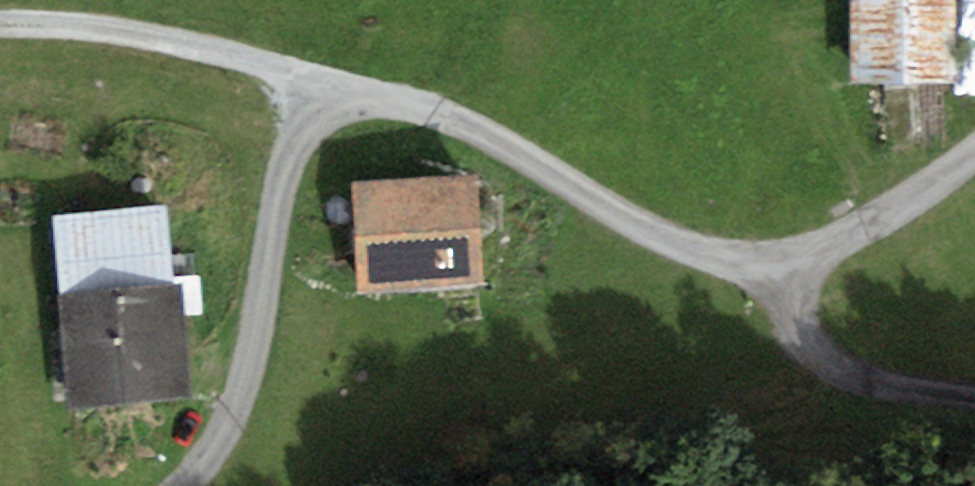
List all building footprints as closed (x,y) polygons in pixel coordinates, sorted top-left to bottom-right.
[(875,89),(974,90),(974,0),(877,0),(875,89)] [(486,183),(354,187),(357,284),(489,280),(486,183)] [(170,215),(53,223),(66,407),(182,399),(170,215)]
